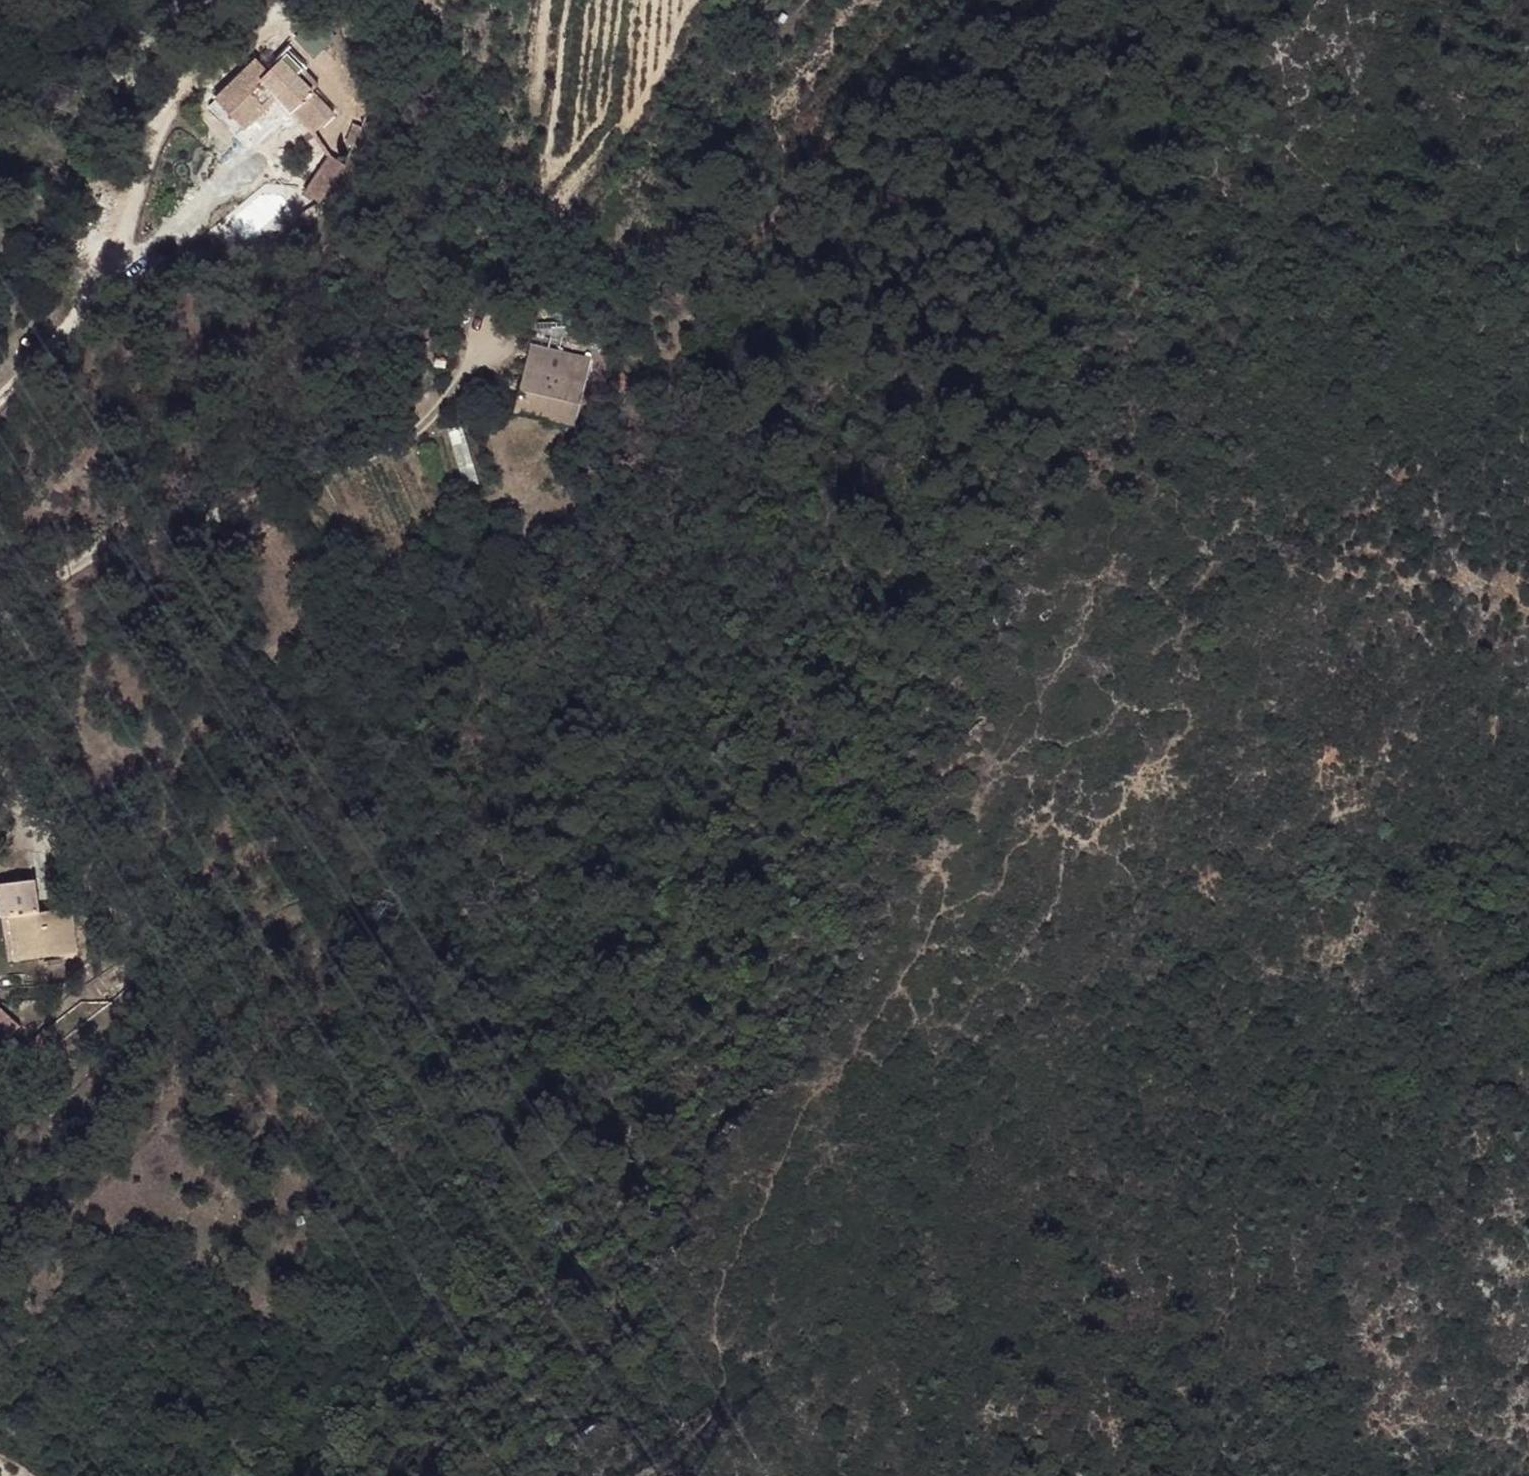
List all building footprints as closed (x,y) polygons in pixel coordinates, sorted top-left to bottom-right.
[(284,49),(277,56),(292,71),(300,65),(284,49)] [(277,56),(245,89),(260,105),(274,91),(312,130),(332,109),(311,87),(317,81),(300,65),(292,71),(277,56)] [(329,153),(303,191),(317,200),(342,163),(329,153)] [(509,324),(489,387),(549,406),(569,340),(509,324)] [(0,864),(0,898),(7,898),(30,895),(25,862),(0,864)] [(64,893),(51,894),(58,939),(64,939),(68,934),(64,893)] [(30,895),(7,898),(13,943),(58,939),(51,894),(30,895)]
